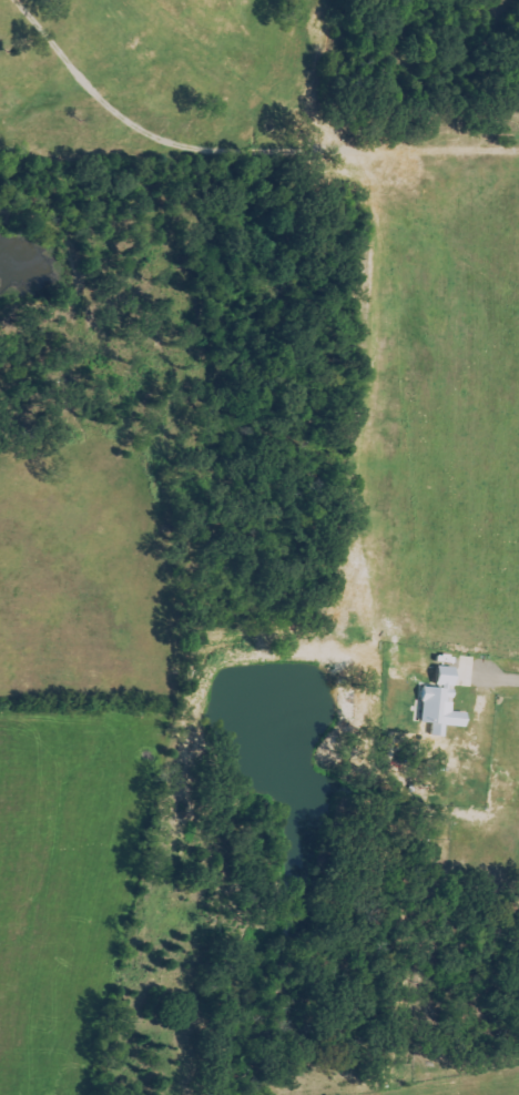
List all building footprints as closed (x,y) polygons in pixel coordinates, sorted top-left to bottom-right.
[(423,686),(420,723),(432,724),(432,735),(443,736),(444,725),(465,727),(466,713),(451,712),(452,701),(451,701),(452,686),(454,687),(456,667),(438,666),(436,687),(423,686)]
